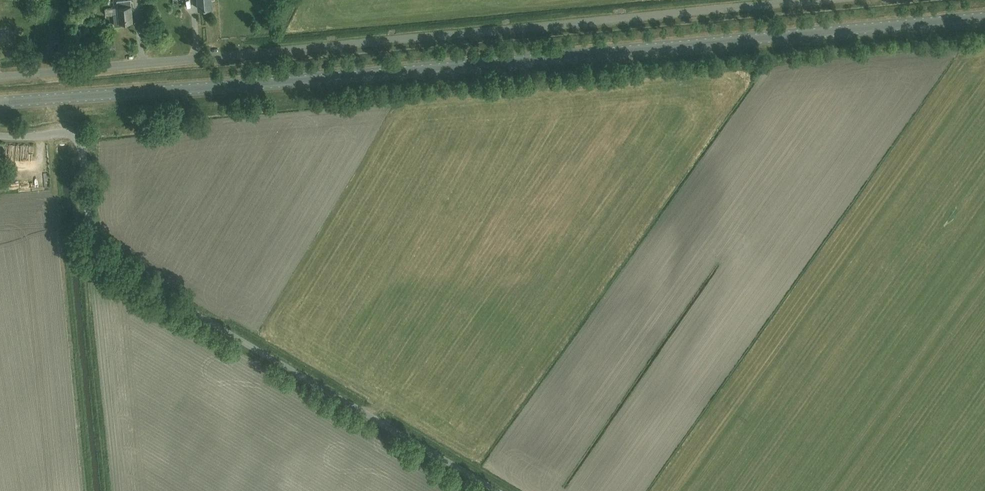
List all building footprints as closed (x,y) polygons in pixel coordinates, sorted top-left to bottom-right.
[(118,13),(113,14),(115,25),(121,24),(121,22),(133,21),(131,0),(117,0),(118,13)] [(211,7),(211,0),(198,0),(199,8),(211,7)]
